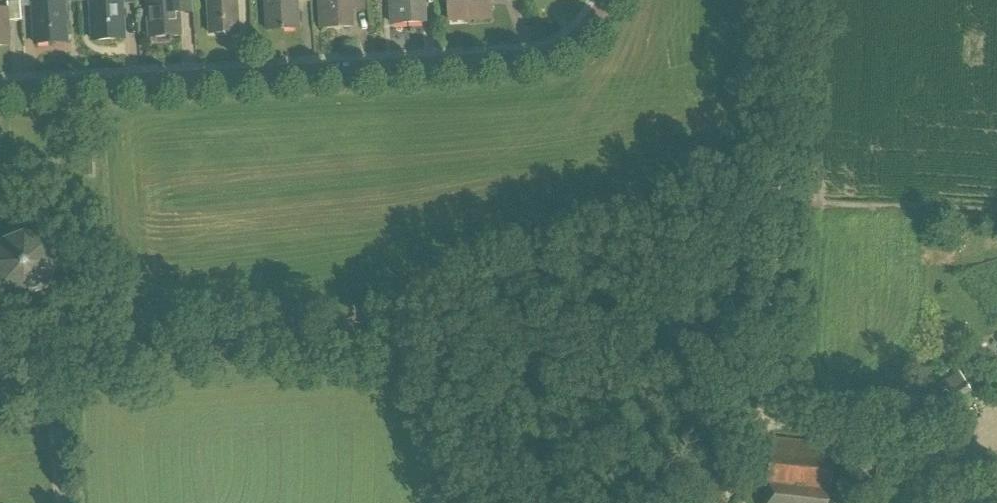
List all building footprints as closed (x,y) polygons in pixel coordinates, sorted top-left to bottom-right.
[(23,8),(33,7),(35,43),(67,42),(65,2),(49,3),(49,0),(22,0),(23,8)] [(78,1),(90,0),(93,40),(124,38),(122,0),(78,0),(78,1)] [(181,35),(180,13),(193,11),(192,0),(147,0),(149,37),(181,35)] [(210,33),(239,32),(237,0),(208,0),(210,33)] [(299,28),(297,0),(265,0),(267,30),(299,28)] [(353,26),(351,1),(363,0),(319,0),(321,28),(353,26)] [(391,24),(423,22),(422,0),(390,0),(391,24)] [(491,18),(490,0),(448,0),(449,20),(491,18)] [(10,45),(8,9),(0,9),(0,45),(10,45)] [(48,288),(58,265),(49,242),(26,232),(3,241),(0,248),(0,282),(2,287),(25,297),(48,288)] [(959,371),(938,384),(943,393),(947,390),(960,411),(977,400),(959,371)] [(835,445),(775,438),(766,502),(828,502),(835,445)]
